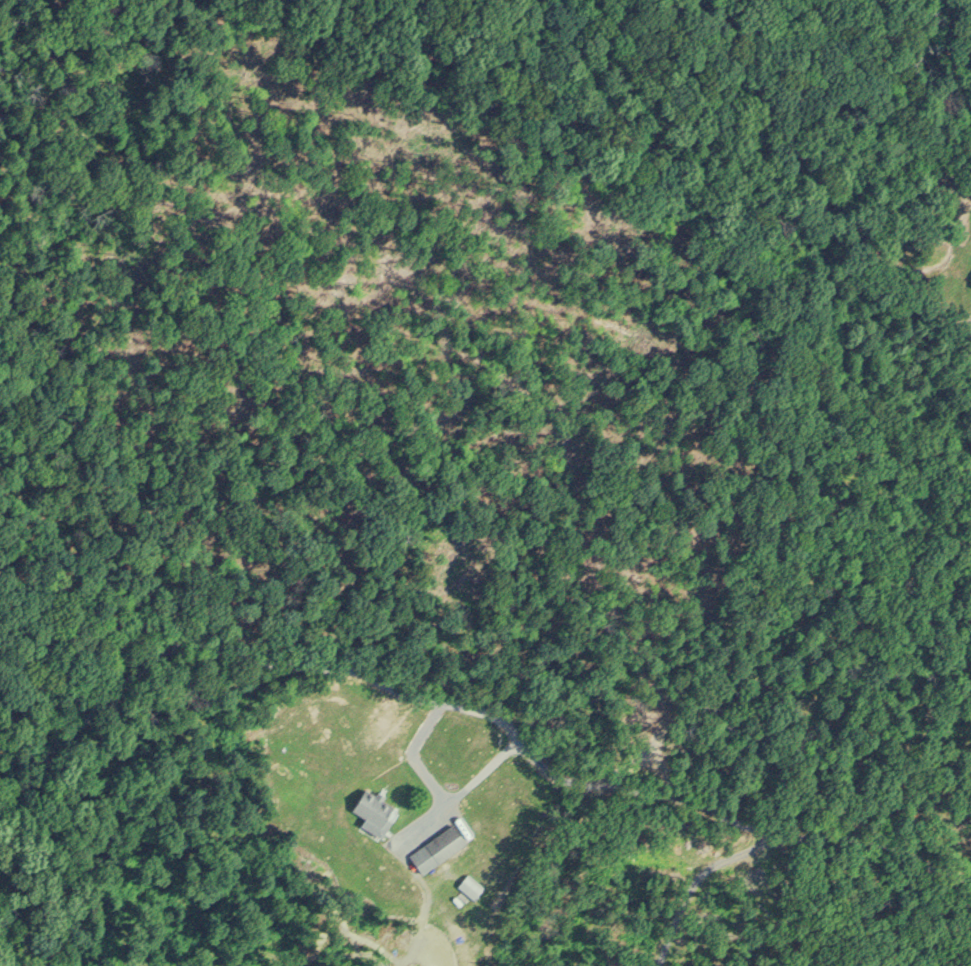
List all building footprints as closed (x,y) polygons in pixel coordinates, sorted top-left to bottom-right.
[(381,833),(399,802),(366,783),(352,806),(366,814),(361,822),(381,833)] [(426,868),(467,838),(453,819),(412,850),(426,868)]
